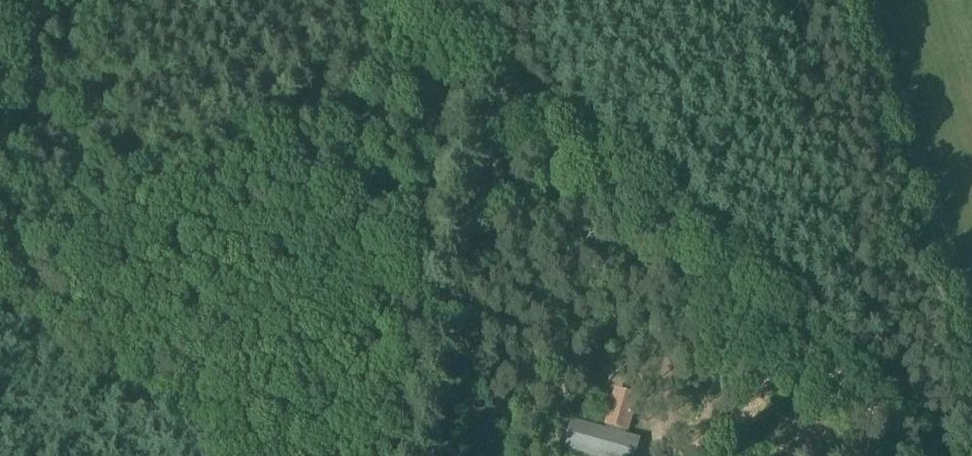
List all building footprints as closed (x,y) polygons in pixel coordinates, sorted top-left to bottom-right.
[(628,432),(637,397),(615,391),(606,426),(628,432)] [(640,439),(605,430),(571,421),(563,447),(596,455),(636,455),(640,439)]
